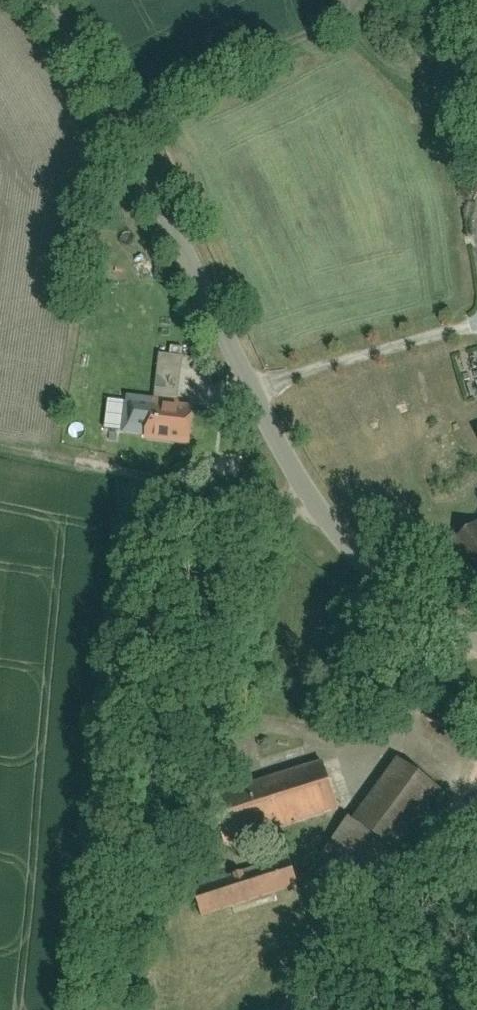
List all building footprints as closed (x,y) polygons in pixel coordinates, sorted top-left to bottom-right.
[(160,354),(153,402),(175,405),(181,357),(160,354)] [(189,444),(194,407),(175,405),(153,402),(128,398),(124,430),(143,432),(142,438),(189,444)] [(448,543),(476,578),(476,519),(448,543)] [(431,788),(396,763),(352,822),(387,848),(431,788)] [(222,842),(336,813),(327,779),(213,809),(222,842)] [(297,886),(289,858),(196,885),(204,913),(297,886)]
